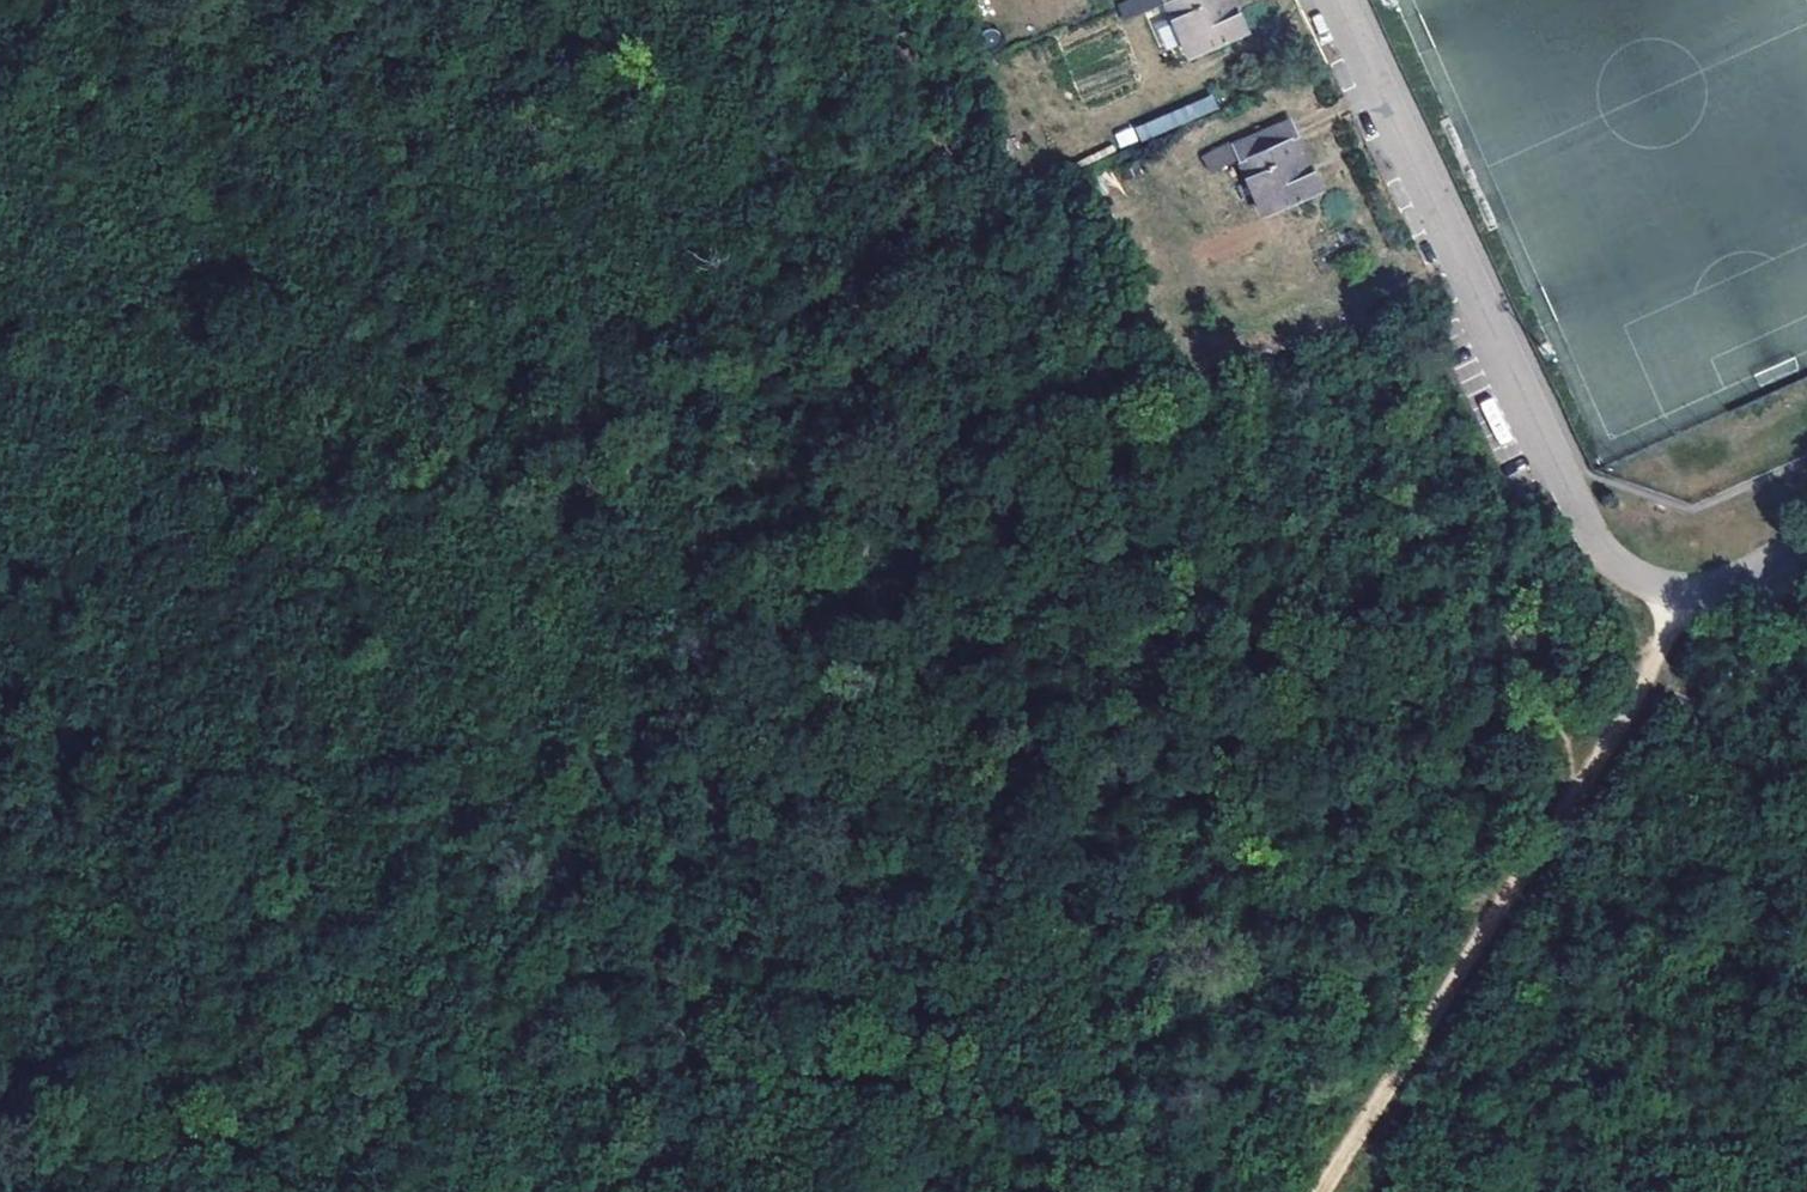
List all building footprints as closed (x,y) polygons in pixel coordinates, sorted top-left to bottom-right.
[(1190,58),(1245,35),(1236,13),(1232,15),(1225,0),(1165,0),(1190,58)] [(1140,141),(1218,109),(1212,95),(1134,126),(1140,141)] [(1296,138),(1288,120),(1233,142),(1263,215),(1319,192),(1311,172),(1306,173),(1293,141),(1296,138)]
